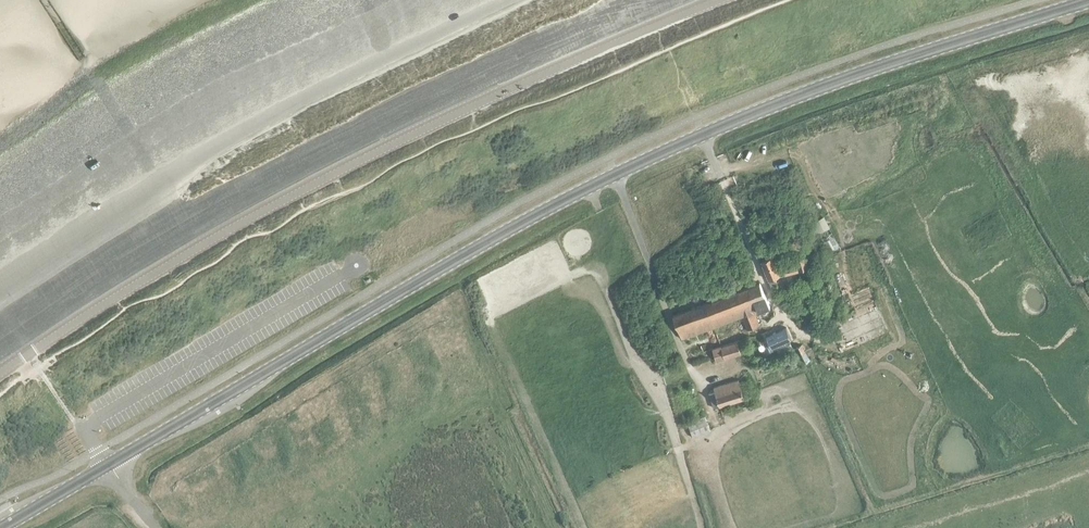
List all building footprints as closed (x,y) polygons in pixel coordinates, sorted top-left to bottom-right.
[(781,275),(773,257),(762,262),(772,287),(778,284),(775,278),(781,275)] [(808,268),(805,257),(796,259),(797,263),(784,266),(786,275),(808,268)] [(680,338),(767,306),(759,283),(703,303),(671,315),(680,338)] [(771,335),(776,347),(792,340),(787,328),(771,335)] [(715,361),(740,354),(736,341),(719,346),(719,345),(711,347),(715,361)] [(804,361),(808,359),(800,345),(796,347),(804,361)] [(739,379),(714,387),(715,390),(708,392),(713,407),(744,397),(739,379)]
